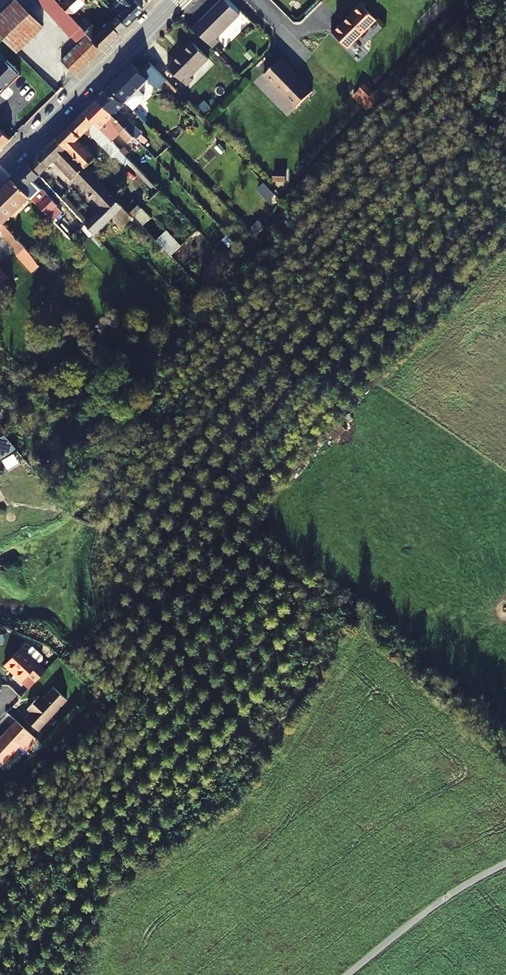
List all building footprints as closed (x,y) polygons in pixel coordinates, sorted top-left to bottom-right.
[(18,0),(14,0),(0,13),(0,34),(17,52),(44,27),(18,0)] [(61,61),(75,76),(101,51),(59,3),(56,0),(35,0),(69,38),(71,36),(78,44),(61,61)] [(116,17),(99,33),(85,17),(86,15),(78,7),(85,0),(62,0),(59,3),(101,51),(125,27),(116,17)] [(120,4),(114,9),(118,15),(116,17),(125,27),(143,9),(135,0),(117,0),(120,4)] [(213,49),(220,42),(216,39),(240,15),(225,0),(224,0),(194,30),(213,49)] [(352,12),(332,32),(348,48),(376,19),(359,3),(351,11),(352,12)] [(174,60),(168,67),(188,86),(194,80),(191,78),(210,60),(194,44),(176,62),(174,60)] [(282,58),(264,77),(296,109),(313,93),(292,72),(294,70),(282,58)] [(7,60),(0,68),(0,95),(1,95),(9,87),(7,85),(20,73),(7,60)] [(133,65),(110,87),(134,111),(143,101),(144,97),(139,91),(148,82),(156,89),(167,80),(150,62),(139,72),(133,65)] [(62,83),(48,68),(40,75),(54,90),(62,83)] [(21,75),(20,73),(7,85),(9,87),(21,75)] [(367,82),(354,96),(368,109),(381,95),(367,82)] [(130,133),(137,140),(141,135),(143,134),(119,110),(124,105),(108,89),(97,100),(130,133)] [(130,133),(97,100),(85,112),(95,124),(108,136),(115,129),(124,138),(130,133)] [(95,159),(77,140),(95,124),(85,112),(71,125),(58,138),(72,153),(86,167),(95,159)] [(177,140),(154,116),(146,123),(170,148),(177,140)] [(12,139),(0,129),(0,151),(12,139)] [(144,148),(149,143),(141,135),(137,140),(144,148)] [(92,210),(86,218),(83,221),(86,225),(95,235),(124,207),(86,167),(72,153),(58,138),(30,165),(40,175),(57,159),(104,207),(96,214),(92,210)] [(35,201),(48,215),(57,206),(58,205),(49,196),(48,197),(34,181),(40,175),(30,165),(15,181),(35,201)] [(35,201),(15,181),(0,195),(0,220),(4,224),(29,201),(31,204),(35,201)] [(51,187),(62,199),(64,196),(68,193),(57,182),(51,187)] [(86,218),(64,196),(62,199),(83,221),(86,218)] [(61,210),(57,206),(48,215),(51,219),(61,210)] [(260,216),(250,229),(257,234),(267,221),(260,216)] [(4,224),(0,220),(0,230),(10,241),(10,242),(20,253),(25,248),(4,224)] [(181,247),(166,231),(156,240),(172,256),(181,247)] [(3,435),(0,437),(0,461),(17,451),(3,435)] [(45,671),(38,664),(41,660),(41,656),(31,648),(26,653),(20,648),(4,665),(10,671),(11,670),(16,675),(16,676),(22,682),(28,675),(35,682),(45,671)] [(28,675),(22,682),(29,688),(35,682),(28,675)] [(24,718),(38,731),(67,700),(53,687),(37,704),(34,701),(27,709),(30,712),(24,718)] [(20,745),(6,732),(0,739),(0,766),(20,745)]
